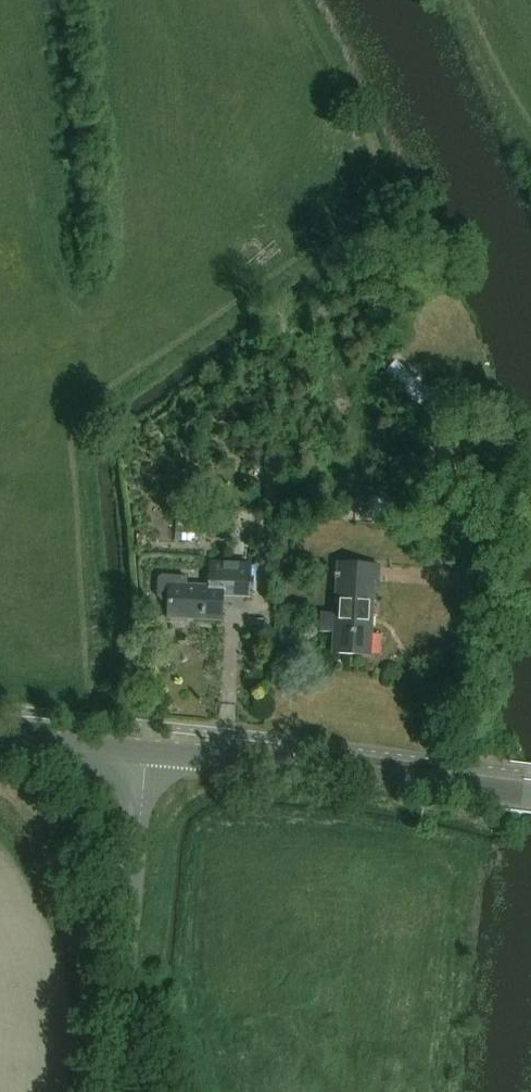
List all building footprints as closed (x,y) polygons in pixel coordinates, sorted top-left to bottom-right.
[(210,564),(209,590),(168,588),(167,621),(220,624),(221,597),(247,598),(249,566),(210,564)] [(378,584),(378,571),(337,569),(333,657),(370,659),(373,584),(378,584)]
